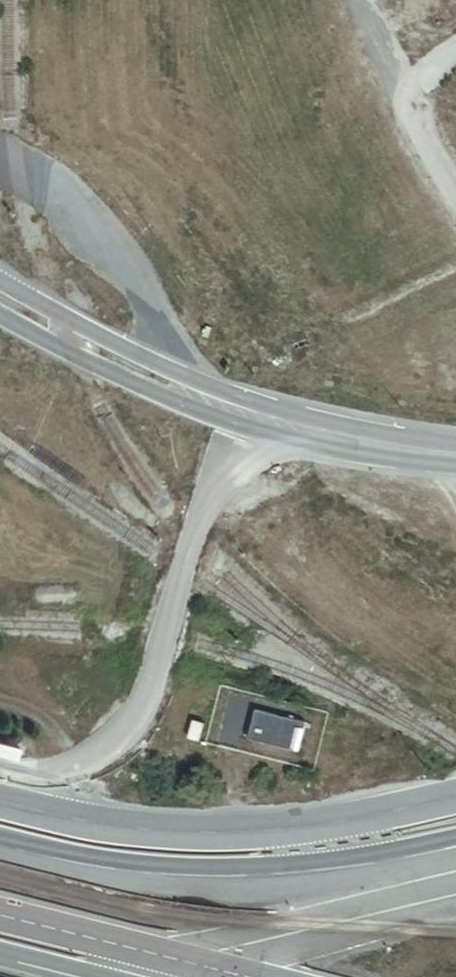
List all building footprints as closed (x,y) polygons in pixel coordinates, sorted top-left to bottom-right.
[(306,718),(256,705),(248,736),(298,748),(306,718)] [(199,739),(204,720),(193,717),(188,735),(199,739)]
